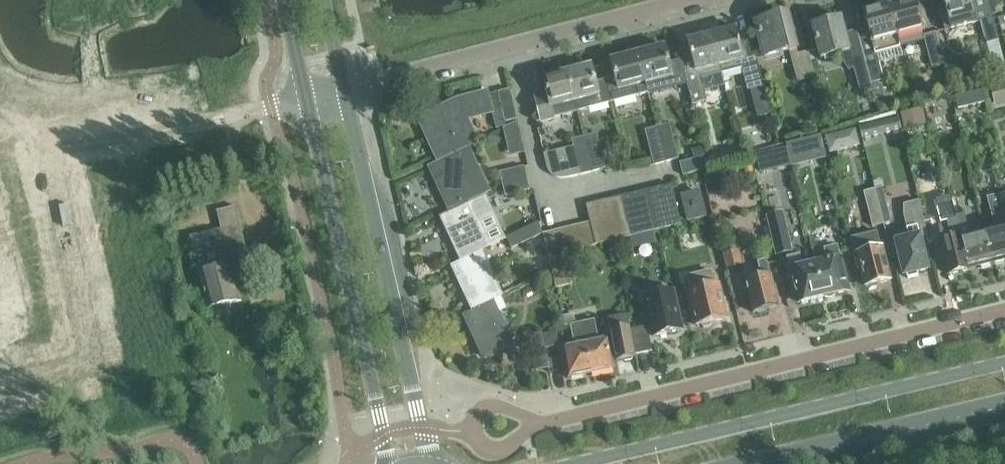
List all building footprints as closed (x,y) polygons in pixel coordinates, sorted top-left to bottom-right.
[(890,5),(902,47),(925,41),(923,36),(926,35),(917,0),(910,0),(890,5)] [(946,9),(939,10),(945,31),(981,22),(987,44),(1000,40),(992,10),(989,0),(944,0),(946,9)] [(868,28),(858,31),(868,69),(872,84),(871,84),(872,87),(875,99),(886,97),(885,91),(883,84),(880,84),(880,82),(885,81),(881,67),(880,63),(904,57),(902,47),(890,5),(864,12),(868,28)] [(762,41),(753,43),(757,60),(766,57),(766,58),(790,51),(790,52),(798,50),(789,19),(781,21),(780,17),(757,24),(762,41)] [(842,18),(812,26),(821,59),(836,55),(844,65),(849,72),(854,66),(856,72),(861,90),(872,87),(871,84),(872,84),(868,69),(857,31),(846,34),(842,18)] [(736,28),(712,35),(722,72),(743,67),(748,84),(751,83),(752,89),(764,86),(757,60),(753,43),(752,41),(751,41),(751,42),(740,44),(736,28)] [(926,35),(923,36),(925,41),(929,56),(942,53),(936,32),(926,35)] [(681,60),(687,83),(693,105),(703,102),(701,96),(706,94),(705,91),(725,85),(722,72),(712,35),(688,41),(692,57),(681,60)] [(665,47),(638,54),(648,93),(687,83),(681,60),(670,63),(665,47)] [(797,55),(805,82),(816,78),(809,51),(797,55)] [(615,78),(606,81),(612,103),(648,93),(638,54),(611,61),(615,78)] [(1003,74),(1001,65),(986,69),(989,78),(1003,74)] [(592,66),(568,73),(575,102),(578,112),(612,103),(606,81),(596,83),(592,66)] [(575,102),(568,73),(543,79),(548,95),(535,98),(541,123),(555,119),(552,108),(575,102)] [(996,108),(1004,105),(1004,78),(989,83),(996,108)] [(752,89),(751,89),(753,97),(766,93),(764,86),(752,89)] [(517,120),(510,90),(499,92),(506,123),(517,120)] [(955,96),(958,109),(985,104),(982,90),(955,96)] [(487,92),(458,100),(419,118),(438,159),(477,141),(466,119),(492,112),(487,92)] [(890,97),(876,101),(880,114),(893,111),(890,97)] [(900,113),(904,128),(926,123),(923,108),(900,113)] [(860,127),(862,137),(900,127),(898,118),(860,127)] [(669,124),(657,127),(666,162),(679,159),(669,124)] [(666,162),(657,127),(645,131),(654,166),(666,162)] [(856,130),(827,137),(831,152),(860,145),(856,130)] [(585,137),(594,172),(606,169),(597,134),(585,137)] [(792,164),(828,156),(825,145),(824,146),(821,135),(787,143),(788,147),(792,164)] [(577,159),(548,166),(547,166),(547,167),(548,169),(549,171),(550,172),(552,174),(553,175),(554,176),(556,177),(558,178),(561,179),(563,179),(566,179),(581,175),(594,172),(585,137),(572,140),(577,159)] [(788,147),(757,154),(761,172),(792,164),(788,147)] [(471,150),(440,164),(431,169),(450,209),(490,190),(471,150)] [(722,152),(708,156),(711,166),(725,162),(722,152)] [(680,163),(683,176),(707,169),(704,157),(680,163)] [(500,173),(503,184),(527,178),(525,167),(500,173)] [(527,178),(503,184),(506,196),(530,190),(527,178)] [(672,184),(659,188),(669,228),(681,225),(672,184)] [(659,188),(647,190),(657,231),(669,228),(659,188)] [(882,188),(874,190),(883,225),(891,223),(882,188)] [(647,190),(635,193),(645,234),(657,231),(647,190)] [(883,225),(874,190),(864,193),(873,227),(883,225)] [(635,193),(623,196),(633,237),(645,234),(635,193)] [(705,217),(699,193),(683,197),(689,221),(705,217)] [(1000,194),(987,198),(995,228),(986,230),(994,263),(1004,261),(1004,260),(1004,216),(1002,203),(1000,194)] [(623,196),(611,199),(621,240),(633,237),(623,196)] [(969,267),(956,216),(952,197),(943,200),(952,238),(940,242),(948,275),(970,270),(969,267)] [(493,217),(485,198),(452,214),(456,223),(447,227),(462,259),(489,246),(479,223),(493,217)] [(611,199),(599,202),(608,243),(621,240),(611,199)] [(904,205),(904,216),(910,239),(896,242),(905,276),(907,275),(908,279),(918,276),(917,273),(928,270),(920,237),(928,236),(919,201),(904,205)] [(586,205),(591,223),(596,246),(608,243),(599,202),(586,205)] [(217,211),(219,222),(239,217),(236,206),(217,211)] [(783,212),(766,216),(775,255),(792,251),(783,212)] [(965,214),(956,216),(969,267),(978,265),(981,267),(991,264),(983,231),(970,234),(965,214)] [(219,222),(221,229),(222,233),(241,228),(239,217),(219,222)] [(512,249),(544,234),(539,223),(507,238),(512,249)] [(591,223),(580,225),(585,248),(596,246),(591,223)] [(580,225),(569,228),(575,251),(585,248),(580,225)] [(241,228),(222,233),(224,243),(244,239),(241,228)] [(569,228),(559,230),(564,253),(575,251),(569,228)] [(222,233),(221,229),(190,236),(199,271),(207,308),(242,300),(239,289),(245,287),(239,263),(230,265),(227,254),(224,243),(222,233)] [(559,230),(544,234),(557,289),(571,285),(564,253),(559,230)] [(881,248),(877,233),(877,232),(850,239),(858,270),(862,269),(866,287),(868,286),(869,287),(871,288),(876,287),(878,284),(890,281),(881,248)] [(244,239),(224,243),(227,254),(246,249),(244,239)] [(828,261),(816,264),(823,297),(825,297),(830,298),(832,297),(835,295),(848,291),(843,270),(845,269),(843,258),(840,258),(837,247),(826,249),(828,261)] [(246,249),(227,254),(230,265),(239,263),(249,260),(246,249)] [(725,262),(727,270),(741,267),(743,266),(740,252),(739,250),(734,251),(723,254),(725,262)] [(459,276),(473,308),(501,295),(482,255),(463,263),(467,272),(459,276)] [(816,264),(815,260),(802,263),(800,255),(788,258),(791,270),(788,270),(791,282),(794,281),(799,303),(812,300),(816,301),(818,301),(821,298),(823,297),(816,264)] [(768,310),(779,307),(767,260),(758,262),(762,277),(746,281),(747,284),(745,287),(746,291),(749,293),(754,313),(756,313),(759,315),(766,313),(768,310)] [(718,284),(714,284),(711,271),(686,277),(698,326),(702,325),(704,328),(711,326),(712,323),(726,320),(718,284)] [(267,290),(267,301),(285,300),(284,288),(267,290)] [(673,291),(645,298),(654,337),(682,330),(673,291)] [(470,326),(485,357),(513,345),(494,304),(475,313),(479,322),(470,326)] [(565,327),(571,326),(571,325),(576,324),(574,315),(563,317),(565,327)] [(617,360),(623,359),(626,360),(632,359),(634,357),(636,357),(628,315),(620,316),(620,315),(609,317),(617,360)] [(595,320),(582,323),(592,373),(615,368),(609,339),(599,341),(595,320)] [(571,325),(571,326),(575,346),(563,349),(569,378),(592,373),(582,323),(576,324),(571,325)] [(632,331),(636,354),(652,351),(648,328),(632,331)] [(530,336),(537,371),(549,368),(542,334),(530,336)]
